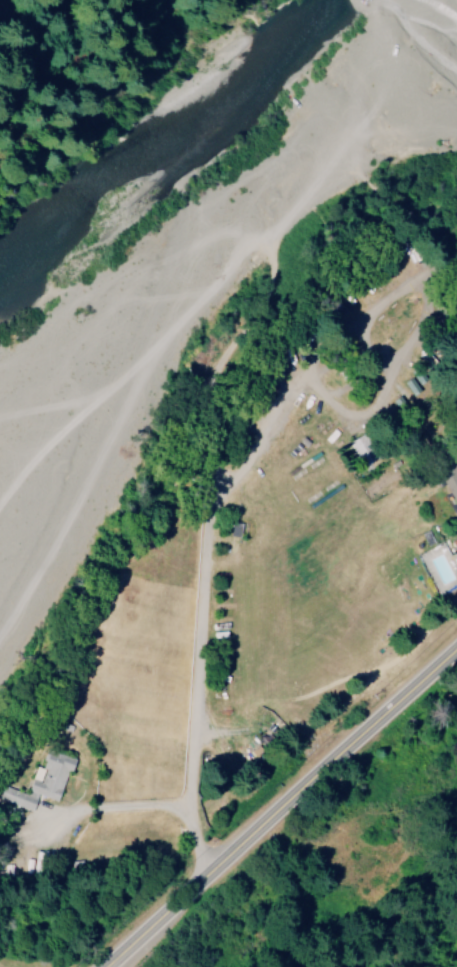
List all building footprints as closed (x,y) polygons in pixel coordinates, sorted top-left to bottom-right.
[(362,467),(377,458),(362,434),(348,443),(362,467)] [(450,457),(435,465),(456,510),(456,470),(450,457)] [(36,795),(58,802),(70,758),(45,751),(40,768),(43,769),(40,782),(30,780),(26,794),(1,787),(0,792),(0,802),(31,810),(36,795)]
